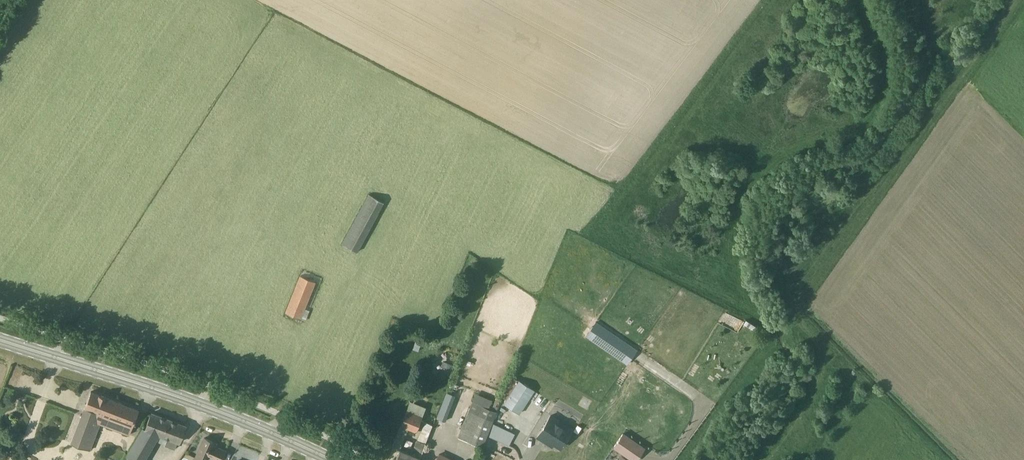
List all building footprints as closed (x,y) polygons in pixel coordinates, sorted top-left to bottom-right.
[(364,193),(342,245),(358,252),(379,200),(364,193)] [(300,320),(316,283),(301,277),(285,313),(300,320)] [(628,362),(631,358),(635,351),(595,324),(587,334),(628,362)] [(450,376),(453,366),(443,362),(439,372),(450,376)] [(531,396),(514,385),(503,402),(520,413),(531,396)] [(139,409),(91,391),(71,443),(90,450),(101,423),(107,425),(107,426),(129,435),(139,409)] [(435,418),(444,421),(453,394),(444,391),(435,418)] [(496,412),(471,402),(458,437),(482,446),(496,412)] [(155,440),(159,435),(162,436),(169,419),(151,413),(145,429),(143,428),(127,454),(138,459),(144,459),(155,440)] [(537,437),(546,442),(548,440),(561,448),(570,433),(572,430),(578,433),(581,428),(576,424),(572,429),(551,415),(537,437)] [(162,436),(159,435),(155,440),(166,444),(165,445),(175,449),(177,442),(180,443),(186,426),(169,419),(162,436)] [(391,446),(397,449),(399,450),(408,429),(400,425),(391,446)] [(624,433),(615,447),(634,459),(637,459),(646,448),(624,433)] [(215,446),(216,443),(204,438),(194,459),(210,459),(211,457),(217,459),(222,459),(226,451),(215,446)] [(426,443),(417,440),(414,448),(418,450),(416,455),(400,449),(395,459),(419,459),(426,443)]
